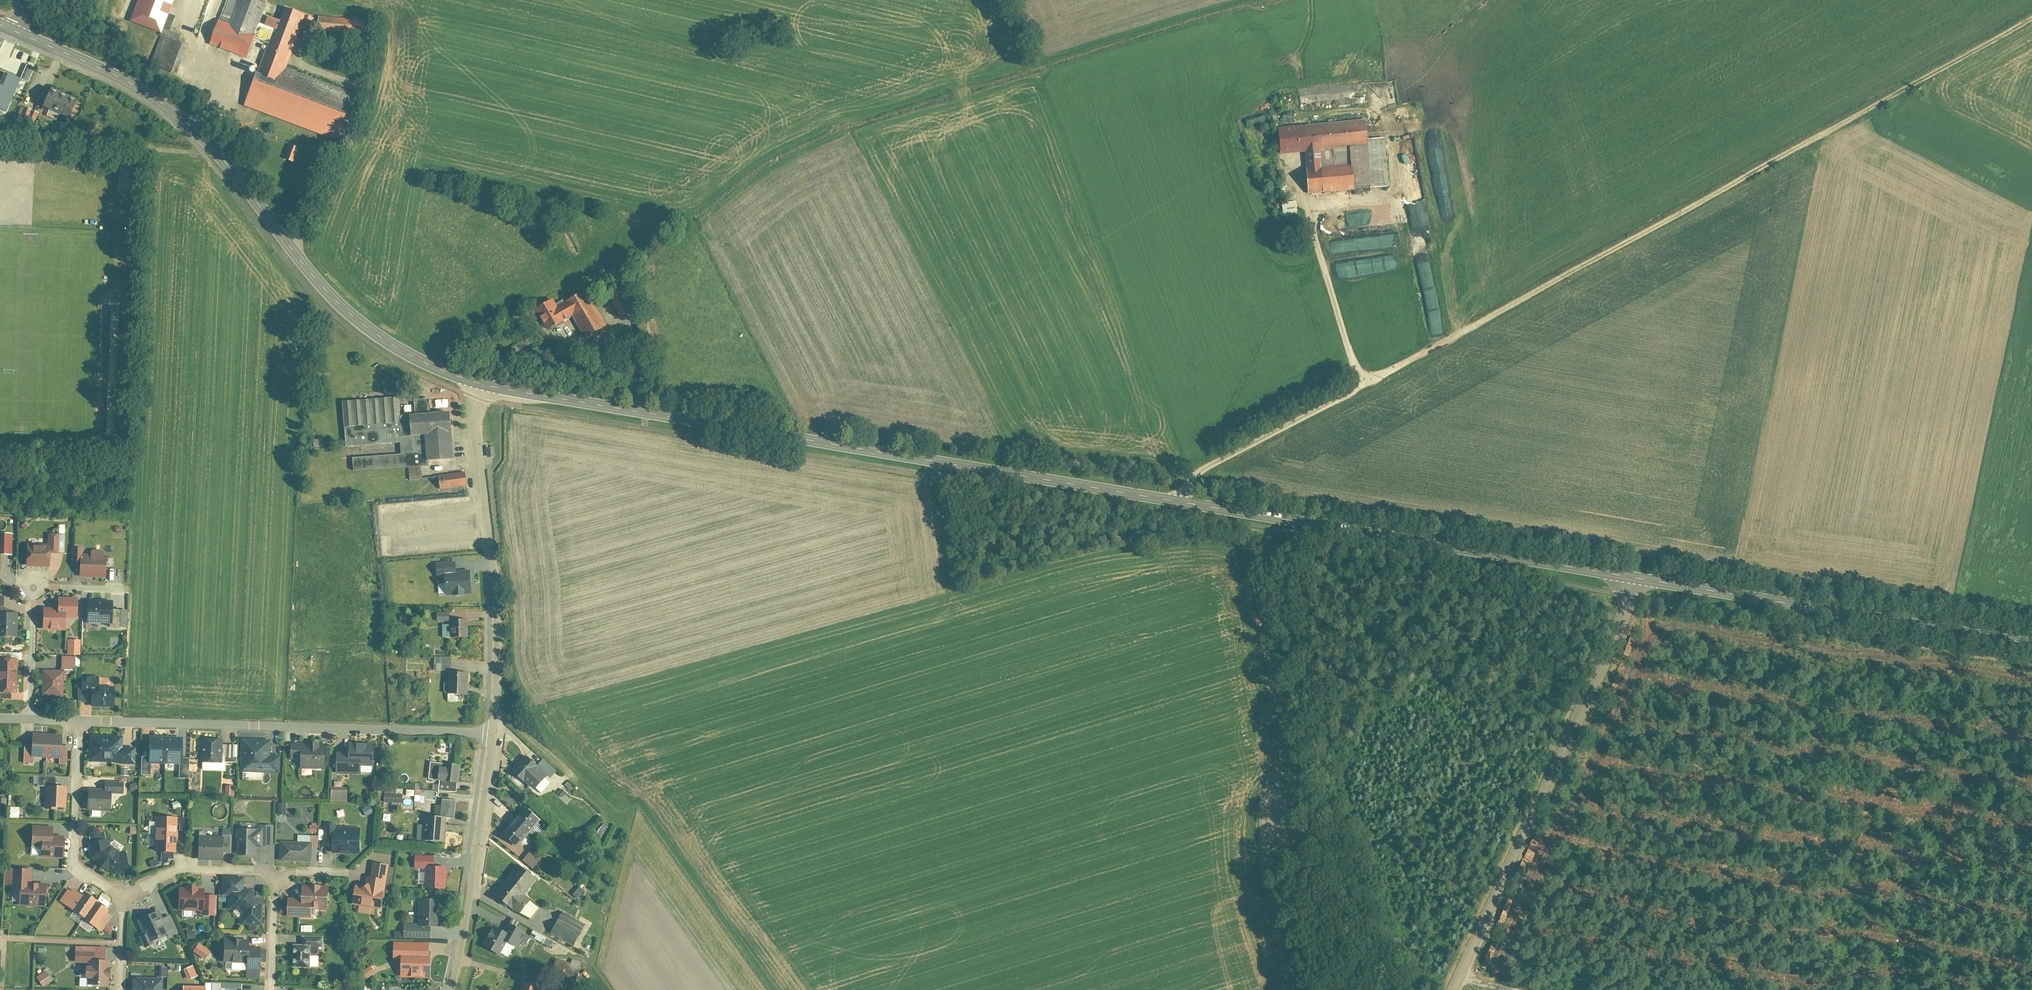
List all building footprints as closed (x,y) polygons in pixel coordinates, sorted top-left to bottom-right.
[(160,34),(173,0),(137,0),(129,22),(160,34)] [(210,47),(246,61),(269,0),(229,0),(210,47)] [(288,10),(269,65),(260,61),(243,105),(335,141),(352,97),(288,72),(307,17),(288,10)] [(318,18),(317,36),(359,39),(361,21),(318,18)] [(166,40),(156,64),(177,72),(187,48),(166,40)] [(7,113),(22,79),(5,72),(1,79),(0,79),(0,110),(7,113)] [(52,93),(44,109),(68,119),(76,103),(52,93)] [(1368,142),(1367,122),(1280,126),(1281,151),(1307,150),(1309,194),(1354,192),(1354,189),(1389,188),(1387,141),(1368,142)] [(140,164),(122,162),(119,187),(138,189),(140,164)] [(568,306),(560,310),(556,302),(536,312),(547,334),(567,325),(564,320),(574,315),(585,337),(607,326),(589,290),(566,301),(568,306)] [(343,400),(344,450),(353,450),(354,470),(403,469),(403,448),(407,448),(407,441),(425,440),(426,462),(451,462),(450,415),(406,416),(405,398),(343,400)] [(494,447),(487,448),(488,457),(495,457),(494,447)] [(438,470),(438,489),(468,489),(468,470),(438,470)] [(12,534),(0,535),(0,555),(12,555),(12,534)] [(59,554),(58,537),(48,537),(49,554),(59,554)] [(27,548),(27,566),(47,567),(48,548),(27,548)] [(106,562),(83,562),(83,549),(75,549),(75,578),(106,578),(106,562)] [(441,573),(456,572),(455,560),(434,562),(436,574),(441,573)] [(441,573),(442,594),(472,592),(470,571),(456,572),(441,573)] [(18,638),(18,611),(4,611),(4,598),(0,597),(0,638),(18,638)] [(65,629),(65,618),(77,618),(77,605),(57,605),(57,614),(41,613),(41,629),(65,629)] [(85,608),(85,624),(111,623),(111,607),(85,608)] [(444,624),(443,637),(469,638),(469,615),(437,614),(437,624),(444,624)] [(68,641),(68,654),(81,654),(81,642),(68,641)] [(452,655),(431,656),(431,668),(452,668),(452,655)] [(62,658),(62,669),(75,669),(74,658),(62,658)] [(17,676),(17,659),(0,659),(0,676),(17,676)] [(445,670),(445,692),(466,692),(466,670),(445,670)] [(42,672),(42,695),(62,695),(62,672),(42,672)] [(17,694),(17,676),(0,676),(0,694),(17,694)] [(111,693),(98,694),(98,681),(81,681),(81,695),(87,695),(87,710),(111,709),(111,693)] [(89,737),(89,762),(124,761),(123,736),(89,737)] [(201,738),(202,765),(225,763),(224,737),(201,738)] [(147,738),(147,764),(164,764),(163,738),(147,738)] [(163,738),(164,764),(180,764),(180,738),(163,738)] [(31,740),(31,758),(61,757),(61,739),(31,740)] [(244,740),(244,771),(278,772),(278,754),(268,754),(268,740),(244,740)] [(127,764),(136,763),(135,745),(126,745),(127,764)] [(298,746),(299,770),(325,769),(324,745),(298,746)] [(348,748),(348,758),(334,758),(334,774),(362,773),(362,768),(375,768),(375,747),(348,748)] [(558,773),(534,753),(520,771),(543,790),(558,773)] [(429,757),(429,780),(438,780),(438,791),(456,792),(457,780),(460,780),(461,757),(429,757)] [(56,774),(36,775),(36,785),(56,785),(56,774)] [(126,779),(108,779),(108,789),(125,790),(126,779)] [(226,783),(226,795),(236,795),(236,783),(226,783)] [(44,788),(44,809),(67,808),(66,788),(44,788)] [(333,791),(332,803),(347,803),(347,791),(333,791)] [(85,794),(86,812),(109,811),(108,793),(85,794)] [(457,800),(443,800),(442,814),(456,814),(457,800)] [(8,808),(8,819),(21,819),(20,807),(8,808)] [(527,808),(505,834),(517,845),(540,819),(527,808)] [(425,815),(424,840),(446,840),(447,816),(425,815)] [(155,817),(155,835),(179,835),(179,817),(155,817)] [(258,846),(273,846),(273,826),(258,826),(258,846)] [(334,827),(334,852),(361,852),(361,828),(334,827)] [(235,831),(235,856),(254,855),(254,830),(235,831)] [(30,850),(41,850),(41,858),(61,858),(62,842),(52,842),(52,832),(30,832),(30,850)] [(85,832),(87,860),(111,876),(127,876),(126,857),(115,856),(101,841),(100,832),(85,832)] [(155,835),(155,852),(179,852),(179,835),(155,835)] [(314,848),(321,848),(322,836),(314,835),(314,848)] [(197,839),(196,861),(223,862),(223,839),(197,839)] [(279,840),(279,861),(312,861),(312,840),(279,840)] [(428,866),(439,866),(439,855),(420,855),(420,866),(428,866)] [(352,908),(380,913),(390,865),(372,861),(365,896),(354,894),(352,908)] [(535,902),(526,896),(538,880),(516,864),(493,893),(516,910),(524,916),(535,902)] [(8,899),(16,898),(16,906),(44,906),(44,883),(31,883),(31,866),(7,867),(8,899)] [(428,866),(428,889),(448,889),(448,866),(439,866),(428,866)] [(329,886),(300,886),(301,905),(288,905),(288,917),(314,917),(314,909),(329,909),(329,886)] [(73,912),(70,917),(95,934),(111,910),(86,893),(84,897),(67,887),(58,902),(73,912)] [(177,888),(177,913),(203,912),(203,887),(177,888)] [(242,912),(242,922),(260,923),(261,902),(250,890),(230,889),(230,907),(238,908),(242,912)] [(205,914),(216,915),(218,896),(207,895),(205,914)] [(419,897),(419,927),(442,927),(442,897),(419,897)] [(172,914),(159,919),(156,912),(138,919),(148,943),(159,938),(160,941),(180,933),(172,914)] [(561,915),(551,933),(574,945),(584,927),(561,915)] [(513,959),(521,945),(527,932),(510,923),(507,930),(495,924),(485,945),(513,959)] [(404,929),(404,940),(432,939),(432,928),(404,929)] [(308,936),(308,938),(294,938),(294,968),(315,968),(315,952),(322,952),(322,936),(308,936)] [(223,938),(223,961),(245,960),(245,970),(259,970),(259,954),(252,954),(252,938),(223,938)] [(397,960),(398,977),(431,977),(431,953),(428,953),(428,942),(395,943),(395,960),(397,960)] [(86,962),(87,984),(109,983),(109,962),(108,946),(75,947),(75,962),(86,962)] [(136,989),(165,989),(166,977),(140,976),(140,980),(136,980),(136,989)] [(521,989),(549,989),(538,987),(539,984),(524,980),(521,989)]
